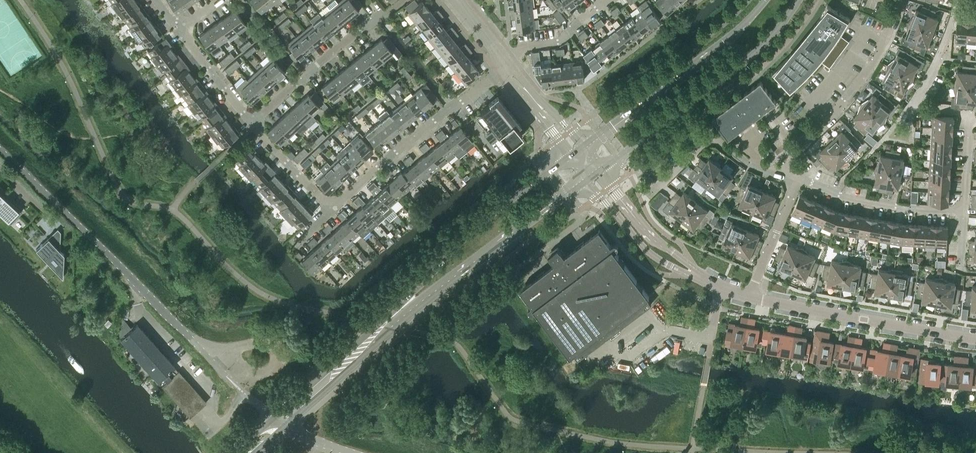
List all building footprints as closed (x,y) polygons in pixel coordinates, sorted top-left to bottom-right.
[(116,11),(131,0),(110,0),(112,3),(110,4),(116,11)] [(126,22),(144,9),(140,4),(138,5),(134,0),(131,0),(116,11),(121,19),(123,18),(126,22)] [(180,0),(167,0),(176,12),(185,6),(180,0)] [(266,0),(251,0),(262,13),(270,6),(266,0)] [(329,9),(341,24),(350,17),(338,2),(336,0),(332,0),(326,5),(329,9)] [(338,2),(350,17),(358,10),(357,8),(362,4),(358,0),(340,0),(338,2)] [(414,21),(429,9),(422,0),(418,3),(415,0),(412,0),(405,6),(409,11),(407,12),(414,21)] [(515,9),(532,7),(531,0),(514,0),(515,9)] [(567,17),(572,13),(569,8),(578,1),(577,0),(555,0),(567,17)] [(641,10),(652,25),(660,18),(647,0),(646,0),(638,6),(641,10)] [(670,0),(656,0),(667,13),(675,6),(670,0)] [(788,57),(772,71),(776,76),(790,91),(793,88),(807,76),(806,75),(808,74),(821,60),(828,65),(842,46),(835,41),(836,40),(840,35),(850,18),(847,16),(834,8),(827,4),(816,22),(815,24),(804,40),(802,41),(802,42),(794,50),(791,54),(789,56),(788,57)] [(908,22),(921,28),(928,10),(925,9),(926,7),(923,6),(920,11),(916,10),(914,15),(908,22)] [(515,9),(516,20),(533,18),(532,7),(515,9)] [(128,28),(134,35),(151,22),(146,16),(148,14),(144,9),(126,22),(130,27),(128,28)] [(235,9),(225,16),(237,32),(246,25),(235,9)] [(329,9),(321,16),(333,31),(341,24),(329,9)] [(414,21),(421,30),(441,13),(437,9),(432,13),(429,9),(414,21)] [(553,13),(560,22),(565,18),(558,9),(553,13)] [(928,10),(921,28),(935,33),(936,32),(936,24),(938,18),(933,16),(936,11),(932,9),(931,11),(928,10)] [(641,10),(633,16),(644,31),(652,25),(641,10)] [(309,19),(312,23),(324,38),(333,31),(321,16),(318,12),(309,19)] [(421,30),(427,38),(442,26),(439,22),(444,18),(441,13),(421,30)] [(225,16),(217,22),(228,38),(237,32),(225,16)] [(633,16),(625,22),(635,37),(644,31),(633,16)] [(533,18),(516,20),(517,31),(535,29),(533,18)] [(388,20),(385,23),(389,29),(393,25),(388,20)] [(955,41),(966,42),(968,22),(957,21),(955,41)] [(151,22),(134,35),(139,43),(141,42),(144,47),(162,33),(158,28),(156,29),(151,22)] [(217,22),(208,29),(219,44),(228,38),(217,22)] [(625,22),(616,29),(627,43),(635,37),(625,22)] [(902,36),(900,42),(911,46),(912,44),(915,46),(921,28),(908,22),(907,23),(907,32),(905,37),(902,36)] [(975,43),(975,22),(968,22),(966,42),(975,43)] [(312,23),(304,30),(316,45),(324,38),(312,23)] [(427,38),(434,46),(455,30),(451,26),(446,30),(442,26),(427,38)] [(921,28),(915,46),(918,47),(917,49),(920,50),(923,44),(927,46),(929,41),(935,34),(935,33),(921,28)] [(219,44),(208,29),(199,35),(213,55),(222,48),(219,44)] [(616,29),(608,35),(619,49),(627,43),(616,29)] [(304,30),(296,36),(308,51),(316,45),(304,30)] [(434,46),(441,55),(456,43),(453,39),(458,34),(455,30),(434,46)] [(608,35),(600,41),(611,55),(619,49),(608,35)] [(308,51),(296,36),(287,44),(299,58),(308,51)] [(381,38),(372,45),(384,60),(393,53),(396,57),(401,53),(387,36),(382,40),(381,38)] [(150,57),(156,64),(173,51),(168,44),(169,43),(165,37),(148,51),(151,56),(150,57)] [(600,41),(592,47),(603,61),(611,55),(600,41)] [(441,55),(448,63),(468,47),(465,42),(459,47),(456,43),(441,55)] [(372,45),(364,52),(376,67),(384,60),(372,45)] [(448,63),(455,72),(469,60),(466,56),(472,51),(468,47),(448,63)] [(583,53),(586,57),(594,67),(594,68),(603,61),(592,47),(583,53)] [(888,64),(887,65),(900,72),(910,56),(907,54),(908,52),(899,47),(895,53),(897,54),(894,58),(888,64)] [(163,70),(166,75),(184,61),(180,56),(178,58),(173,51),(156,64),(161,72),(163,70)] [(543,83),(554,82),(551,64),(541,65),(539,51),(533,51),(534,63),(535,73),(541,82),(543,81),(543,83)] [(364,52),(355,59),(368,74),(376,67),(364,52)] [(231,59),(227,54),(218,62),(222,67),(231,59)] [(910,56),(900,72),(913,80),(914,79),(915,70),(917,68),(920,69),(924,62),(914,56),(913,57),(910,56)] [(582,60),(572,62),(574,80),(584,78),(584,74),(594,67),(586,57),(582,60)] [(271,58),(263,65),(276,79),(284,72),(271,58)] [(355,59),(347,66),(359,80),(362,84),(371,78),(368,74),(355,59)] [(455,72),(462,80),(466,85),(477,76),(473,71),(477,68),(469,60),(455,72)] [(168,80),(174,88),(191,75),(186,68),(188,67),(184,61),(166,75),(170,79),(168,80)] [(237,67),(233,62),(224,69),(228,74),(237,67)] [(572,62),(562,63),(564,81),(574,80),(572,62)] [(562,63),(551,64),(554,82),(564,81),(562,63)] [(263,65),(255,72),(268,87),(276,79),(263,65)] [(885,74),(882,79),(887,82),(884,87),(887,89),(888,87),(891,89),(900,72),(887,65),(887,66),(885,74)] [(953,85),(968,87),(970,68),(966,68),(967,66),(963,65),(962,71),(957,71),(957,77),(953,85)] [(347,66),(339,72),(351,87),(359,80),(347,66)] [(968,87),(975,88),(975,66),(973,66),(973,68),(970,68),(968,87)] [(255,72),(247,80),(260,94),(268,87),(255,72)] [(339,72),(330,79),(342,94),(351,87),(339,72)] [(900,72),(891,89),(894,90),(893,92),(902,97),(905,92),(903,91),(906,86),(913,80),(900,72)] [(181,94),(185,99),(202,85),(198,80),(196,81),(191,75),(174,88),(180,95),(181,94)] [(260,94),(247,80),(245,78),(235,87),(241,96),(243,94),(244,95),(245,94),(252,102),(260,94)] [(342,94),(330,79),(322,86),(334,101),(342,94)] [(727,106),(712,117),(728,138),(743,127),(756,117),(776,102),(760,81),(740,96),(727,106)] [(421,87),(413,94),(424,108),(437,97),(430,89),(426,83),(421,87)] [(187,104),(192,111),(210,98),(204,92),(206,90),(202,85),(185,99),(188,103),(187,104)] [(952,96),(951,106),(963,107),(963,105),(966,106),(968,87),(953,85),(953,86),(955,95),(955,97),(952,96)] [(966,106),(969,106),(969,108),(973,108),(973,102),(975,103),(975,88),(968,87),(966,106)] [(308,93),(300,101),(312,115),(320,108),(323,109),(327,105),(314,91),(309,95),(308,93)] [(861,103),(861,104),(873,113),(884,98),(882,96),(883,95),(880,92),(876,97),(873,94),(869,98),(861,103)] [(413,94),(405,100),(416,114),(424,108),(413,94)] [(480,110),(479,111),(480,111),(486,119),(485,120),(490,126),(483,132),(489,138),(496,133),(501,138),(508,146),(522,134),(515,126),(517,125),(520,123),(513,114),(510,111),(502,101),(498,96),(497,94),(488,102),(489,103),(487,104),(480,110)] [(200,118),(203,122),(221,109),(217,103),(215,105),(210,98),(192,111),(198,119),(200,118)] [(884,98),(873,113),(884,122),(885,122),(888,113),(891,109),(892,110),(896,105),(888,99),(887,100),(884,98)] [(405,100),(397,107),(408,121),(416,114),(405,100)] [(300,101),(292,108),(308,126),(316,119),(312,115),(300,101)] [(858,113),(854,117),(858,120),(854,125),(857,127),(858,126),(861,128),(873,113),(861,104),(860,104),(858,113)] [(397,107),(389,113),(400,127),(408,121),(397,107)] [(292,108),(284,115),(297,130),(300,133),(308,126),(292,108)] [(205,128),(211,135),(228,122),(223,115),(225,114),(221,109),(203,122),(207,127),(205,128)] [(378,116),(381,120),(392,134),(400,127),(389,113),(386,109),(378,116)] [(873,113),(861,128),(863,130),(862,131),(865,134),(869,129),(872,132),(876,128),(884,123),(884,122),(873,113)] [(284,115),(276,123),(289,137),(297,130),(284,115)] [(933,115),(932,127),(953,128),(954,117),(933,115)] [(381,120),(373,126),(384,140),(392,134),(381,120)] [(228,122),(211,135),(217,143),(218,141),(222,146),(239,133),(235,127),(233,129),(228,122)] [(829,137),(829,138),(839,149),(853,136),(851,134),(852,133),(850,130),(851,129),(845,122),(839,128),(841,131),(838,134),(829,137)] [(289,137),(276,123),(267,130),(280,145),(289,137)] [(384,140),(373,126),(365,133),(376,147),(384,140)] [(460,126),(452,133),(463,147),(467,151),(475,144),(472,140),(460,126)] [(932,127),(931,137),(952,139),(953,128),(932,127)] [(445,134),(442,136),(444,139),(455,153),(459,157),(467,151),(463,147),(452,133),(447,136),(445,134)] [(358,134),(350,141),(365,157),(373,150),(358,134)] [(441,142),(436,146),(448,159),(455,153),(444,139),(442,136),(438,139),(441,142)] [(853,136),(839,149),(849,160),(850,160),(854,152),(858,148),(857,147),(862,143),(859,140),(857,137),(855,139),(853,136)] [(931,137),(931,148),(952,150),(952,139),(931,137)] [(818,157),(813,162),(817,165),(823,160),(825,162),(839,149),(829,138),(828,139),(824,146),(821,149),(820,148),(814,153),(818,157)] [(350,141),(342,148),(357,164),(365,157),(350,141)] [(238,167),(244,173),(260,159),(254,152),(256,151),(251,146),(250,147),(247,144),(238,153),(241,155),(235,161),(239,165),(238,167)] [(436,146),(428,152),(440,166),(448,159),(436,146)] [(335,155),(338,158),(350,171),(357,164),(342,148),(335,155)] [(931,148),(930,159),(951,160),(952,150),(931,148)] [(305,154),(300,149),(292,157),(297,162),(305,154)] [(839,149),(825,162),(827,164),(826,166),(828,168),(833,164),(836,168),(840,164),(848,161),(849,160),(839,149)] [(875,168),(874,169),(889,171),(893,153),(889,152),(890,150),(886,149),(885,155),(880,154),(879,160),(875,168)] [(893,153),(889,171),(904,174),(906,174),(908,165),(903,164),(904,159),(899,158),(900,152),(896,151),(896,153),(893,153)] [(428,152),(420,158),(432,172),(440,166),(428,152)] [(312,160),(308,156),(300,163),(304,168),(302,170),(303,172),(311,164),(310,162),(312,160)] [(338,158),(330,165),(342,178),(350,171),(338,158)] [(420,158),(412,165),(424,179),(432,172),(420,158)] [(701,162),(699,165),(714,176),(721,167),(709,158),(706,162),(701,158),(699,161),(701,162)] [(252,179),(256,183),(272,168),(267,163),(266,165),(260,159),(244,173),(250,180),(252,179)] [(930,159),(929,170),(950,171),(951,160),(930,159)] [(327,161),(319,168),(323,172),(335,185),(342,178),(330,165),(327,161)] [(402,173),(407,179),(409,177),(414,183),(414,184),(415,185),(424,179),(412,165),(402,173)] [(695,166),(688,176),(693,180),(695,177),(707,186),(714,176),(699,165),(697,167),(695,166)] [(721,167),(714,176),(729,188),(731,185),(732,187),(735,184),(730,180),(733,176),(721,167)] [(258,188),(265,195),(280,180),(275,174),(276,173),(272,168),(256,183),(260,187),(258,188)] [(874,169),(876,178),(875,184),(880,185),(878,191),(882,191),(883,189),(886,190),(889,171),(874,169)] [(929,170),(929,181),(950,182),(950,171),(929,170)] [(400,172),(393,178),(405,192),(414,184),(414,183),(409,177),(407,179),(402,173),(401,171),(400,172)] [(889,171),(886,190),(889,191),(888,192),(892,193),(893,187),(898,188),(899,182),(904,175),(904,174),(889,171)] [(323,172),(315,179),(327,192),(335,185),(323,172)] [(714,176),(707,186),(718,195),(717,196),(722,200),(729,192),(727,190),(729,188),(714,176)] [(393,178),(385,185),(397,199),(405,192),(393,178)] [(272,201),(276,205),(292,190),(288,185),(286,187),(280,180),(265,195),(271,202),(272,201)] [(929,181),(928,191),(949,193),(950,182),(929,181)] [(740,186),(739,189),(741,190),(740,193),(757,201),(762,190),(748,184),(746,188),(740,186)] [(385,185),(377,192),(390,205),(397,199),(385,185)] [(279,210),(285,217),(301,202),(295,196),(297,195),(292,190),(276,205),(280,209),(279,210)] [(762,190),(757,201),(774,208),(776,205),(778,206),(779,202),(774,200),(775,195),(762,190)] [(675,196),(673,198),(689,210),(696,200),(684,191),(681,195),(676,192),(674,195),(675,196)] [(949,193),(928,191),(927,203),(948,204),(949,193)] [(10,223),(14,218),(15,218),(21,212),(6,197),(0,192),(0,213),(10,223)] [(377,192),(370,199),(382,212),(385,216),(393,209),(390,205),(377,192)] [(736,195),(735,199),(740,201),(739,206),(752,212),(757,201),(740,193),(738,196),(736,195)] [(358,194),(355,197),(359,202),(362,205),(362,206),(374,219),(378,223),(385,216),(382,212),(370,199),(366,203),(362,199),(358,194)] [(791,214),(802,218),(810,199),(800,194),(791,214)] [(670,200),(663,209),(668,213),(670,211),(681,219),(689,210),(673,198),(671,201),(670,200)] [(802,218),(812,222),(820,203),(810,199),(802,218)] [(696,200),(689,210),(704,221),(706,219),(707,220),(714,211),(709,208),(707,209),(696,200)] [(757,201),(752,212),(764,217),(763,218),(771,222),(775,212),(773,211),(774,208),(757,201)] [(301,202),(285,217),(292,224),(293,223),(297,227),(313,212),(308,207),(307,208),(301,202)] [(812,222),(822,227),(830,207),(820,203),(812,222)] [(362,206),(355,212),(367,226),(374,219),(362,206)] [(822,227),(834,232),(840,212),(830,207),(822,227)] [(689,210),(681,219),(693,228),(696,225),(701,228),(703,225),(702,224),(704,221),(689,210)] [(355,212),(347,219),(359,233),(362,237),(370,230),(367,226),(355,212)] [(834,232),(847,234),(851,214),(840,212),(834,232)] [(847,234),(858,236),(861,215),(851,214),(847,234)] [(717,219),(718,217),(714,215),(710,222),(714,224),(717,219)] [(858,236),(868,238),(872,217),(861,215),(858,236)] [(868,238),(879,240),(883,219),(872,217),(868,238)] [(727,218),(722,228),(724,229),(723,232),(741,239),(745,228),(732,223),(732,221),(727,218)] [(347,219),(339,226),(351,240),(359,233),(347,219)] [(723,221),(717,219),(715,225),(721,228),(723,221)] [(879,240),(889,242),(893,221),(883,219),(879,240)] [(889,242),(902,244),(904,223),(893,221),(889,242)] [(902,244),(914,245),(915,224),(904,223),(902,244)] [(914,245),(924,246),(926,225),(915,224),(914,245)] [(924,246),(935,246),(936,225),(926,225),(924,246)] [(936,225),(935,246),(947,247),(948,226),(936,225)] [(339,226),(332,233),(344,246),(347,250),(355,243),(351,240),(339,226)] [(57,228),(35,249),(62,277),(64,253),(60,249),(60,231),(57,228)] [(745,228),(741,239),(758,247),(759,244),(761,245),(763,241),(757,239),(759,234),(745,228)] [(615,249),(617,247),(618,247),(618,246),(619,245),(619,244),(618,244),(618,243),(618,242),(617,242),(616,241),(615,241),(614,242),(613,242),(611,244),(599,229),(565,254),(559,246),(548,254),(554,262),(520,288),(532,303),(529,305),(529,306),(528,306),(528,307),(528,308),(528,309),(529,310),(530,310),(530,311),(531,311),(532,311),(533,311),(536,309),(570,354),(573,352),(578,359),(651,303),(646,297),(649,295),(615,249)] [(720,234),(718,237),(724,240),(722,244),(736,250),(741,239),(723,232),(722,235),(720,234)] [(332,233),(324,240),(336,253),(344,246),(332,233)] [(741,239),(736,250),(750,256),(752,252),(757,254),(759,250),(757,250),(758,247),(741,239)] [(324,240),(316,247),(328,260),(336,253),(324,240)] [(780,246),(778,250),(780,251),(779,254),(796,261),(802,247),(793,247),(787,244),(785,249),(780,246)] [(316,247),(309,253),(321,267),(328,260),(316,247)] [(802,247),(796,261),(814,269),(815,266),(817,266),(819,263),(813,261),(815,256),(809,254),(803,248),(802,247)] [(321,267),(309,253),(301,260),(313,274),(321,267)] [(776,256),(774,259),(780,262),(778,266),(783,269),(790,275),(791,275),(796,261),(779,254),(778,257),(776,256)] [(825,264),(824,268),(826,268),(825,271),(844,275),(847,260),(846,260),(837,261),(831,260),(830,265),(825,264)] [(847,260),(844,275),(863,278),(863,275),(865,275),(866,271),(860,270),(861,266),(855,264),(847,260)] [(796,261),(791,275),(800,276),(806,278),(807,273),(813,276),(815,272),(813,272),(814,269),(796,261)] [(872,273),(871,276),(873,277),(872,280),(891,283),(894,268),(893,268),(884,270),(879,269),(878,274),(872,273)] [(894,268),(891,283),(910,287),(910,283),(912,284),(913,280),(907,279),(908,274),(902,273),(895,269),(894,268)] [(823,274),(822,278),(828,279),(827,284),(833,285),(840,289),(841,289),(844,275),(825,271),(825,274),(823,274)] [(844,275),(841,289),(842,289),(851,288),(857,289),(857,284),(863,285),(864,281),(862,281),(863,278),(844,275)] [(919,281),(918,285),(920,285),(920,288),(938,292),(941,277),(940,277),(932,278),(926,277),(925,282),(919,281)] [(941,277),(938,292),(957,295),(958,292),(960,292),(960,289),(954,288),(955,283),(949,282),(942,277),(941,277)] [(870,283),(869,286),(875,287),(874,292),(880,293),(888,298),(891,283),(872,280),(872,283),(870,283)] [(891,283),(888,298),(889,298),(898,297),(904,298),(905,293),(911,294),(911,290),(909,290),(910,287),(891,283)] [(966,293),(968,294),(968,297),(975,297),(975,285),(972,285),(972,290),(966,290),(966,293)] [(917,291),(916,295),(922,296),(921,301),(927,302),(935,306),(936,307),(938,292),(920,288),(919,292),(917,291)] [(938,292),(936,307),(937,307),(945,305),(951,306),(952,301),(958,302),(958,299),(956,298),(957,295),(938,292)] [(965,304),(971,304),(971,309),(975,309),(975,297),(968,297),(967,300),(965,300),(965,304)] [(725,345),(743,348),(748,317),(742,316),(741,321),(742,322),(743,322),(742,325),(729,322),(728,328),(723,327),(722,334),(726,335),(725,345)] [(761,346),(762,343),(764,330),(759,329),(759,328),(751,326),(752,324),(753,324),(754,323),(755,319),(748,317),(743,348),(754,350),(755,345),(761,346)] [(137,323),(121,338),(158,380),(159,380),(174,366),(175,366),(137,323)] [(778,354),(790,356),(795,326),(789,325),(788,329),(789,331),(790,331),(789,334),(782,332),(778,354)] [(795,326),(790,356),(802,359),(802,354),(803,354),(803,353),(809,354),(811,342),(805,341),(806,337),(798,335),(799,333),(800,333),(801,332),(802,327),(795,326)] [(766,352),(778,354),(782,332),(770,330),(770,331),(764,330),(762,343),(767,344),(767,347),(766,352)] [(828,337),(829,332),(816,330),(810,360),(828,363),(829,359),(830,359),(833,341),(832,341),(825,340),(826,338),(827,338),(828,337)] [(835,346),(833,358),(838,359),(838,360),(839,360),(838,365),(850,367),(855,337),(848,336),(848,340),(849,342),(850,342),(849,345),(842,343),(836,342),(835,346)] [(855,337),(850,367),(861,370),(862,365),(868,366),(871,349),(858,346),(859,344),(860,344),(861,343),(862,338),(855,337)] [(871,349),(868,366),(874,367),(873,372),(885,374),(891,344),(884,342),(883,347),(884,348),(885,348),(885,351),(871,349)] [(891,344),(885,374),(897,376),(901,354),(893,353),(894,350),(895,350),(896,349),(897,345),(891,344)] [(901,354),(897,376),(909,378),(909,373),(910,373),(910,372),(915,373),(920,349),(907,347),(907,351),(908,353),(909,353),(908,355),(901,354)] [(947,386),(958,387),(961,356),(955,356),(954,360),(955,362),(956,362),(956,364),(948,364),(942,364),(940,387),(947,387),(947,386)] [(975,389),(975,373),(972,372),(973,366),(972,366),(965,365),(965,363),(966,363),(968,361),(968,357),(961,356),(958,387),(975,389)] [(921,358),(919,381),(926,382),(927,379),(938,380),(939,380),(940,363),(932,362),(933,359),(921,358)] [(162,385),(190,416),(207,402),(179,370),(178,371),(174,366),(159,380),(163,384),(162,385)]
